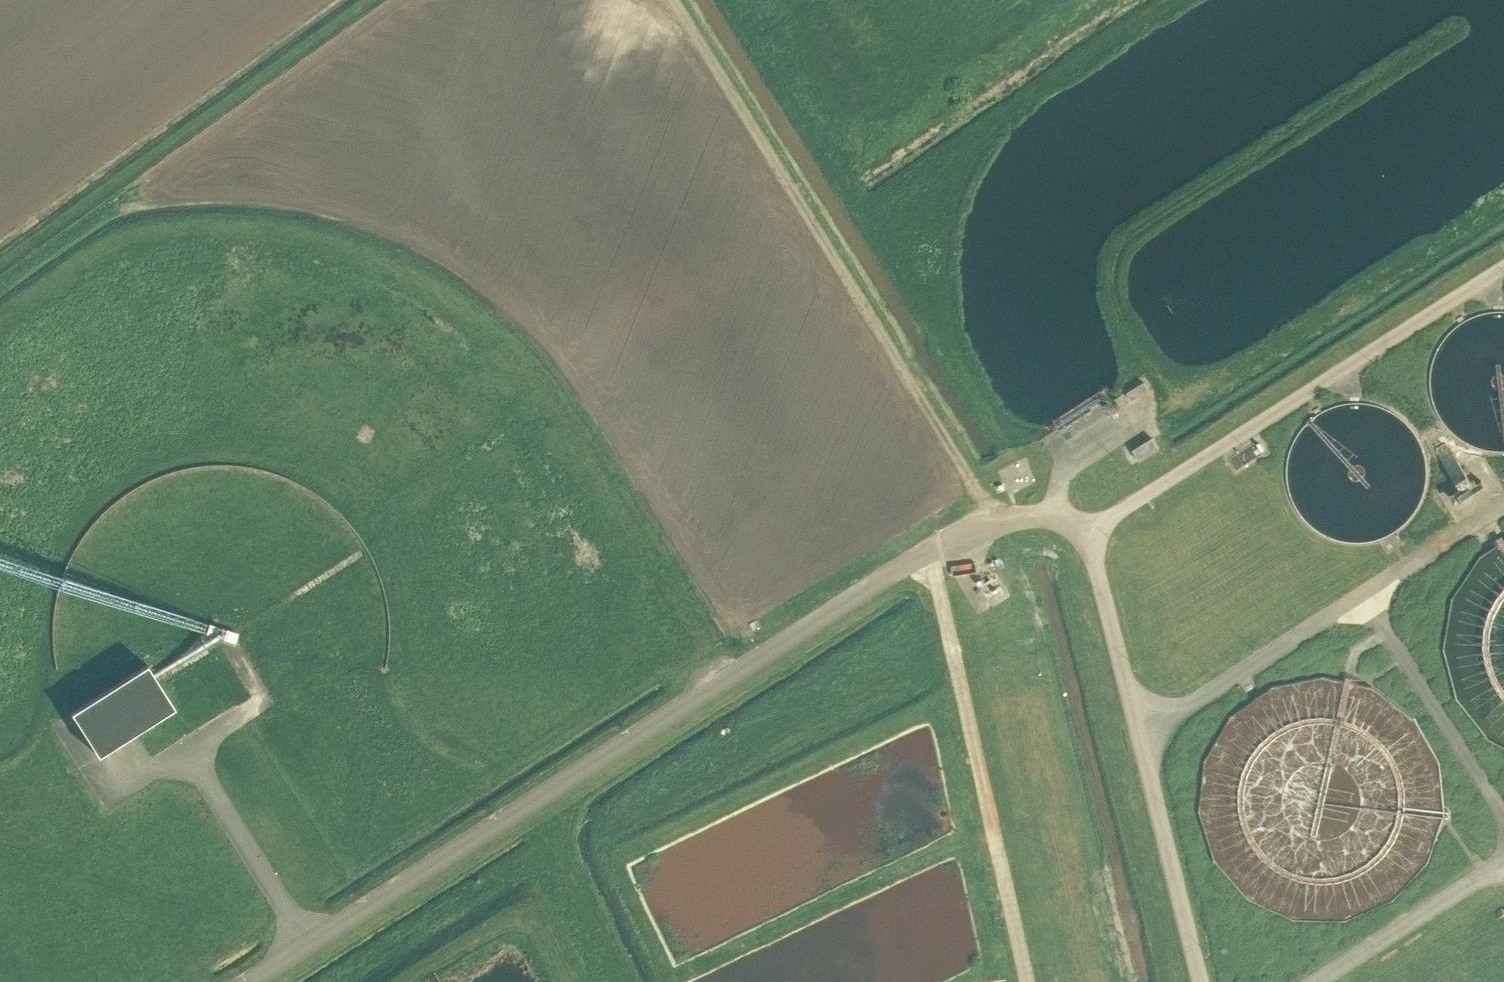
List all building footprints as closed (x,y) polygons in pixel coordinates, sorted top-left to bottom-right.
[(1120,387),(1125,394),(1142,384),(1137,376),(1120,387)] [(1124,450),(1133,463),(1158,447),(1150,434),(1124,450)] [(1488,741),(1503,745),(1503,537),(1491,540),(1489,548),(1464,566),(1442,647),(1451,690),(1488,741)] [(147,673),(72,721),(99,764),(174,716),(147,673)] [(1440,768),(1414,721),(1371,687),(1339,680),(1328,677),(1284,682),(1242,705),(1231,719),(1229,730),(1218,744),(1213,764),(1213,768),(1207,777),(1208,790),(1204,805),(1203,807),(1206,839),(1231,884),(1258,905),(1306,916),(1316,915),(1335,919),(1354,917),(1402,891),(1431,853),(1444,798),(1440,768)]
